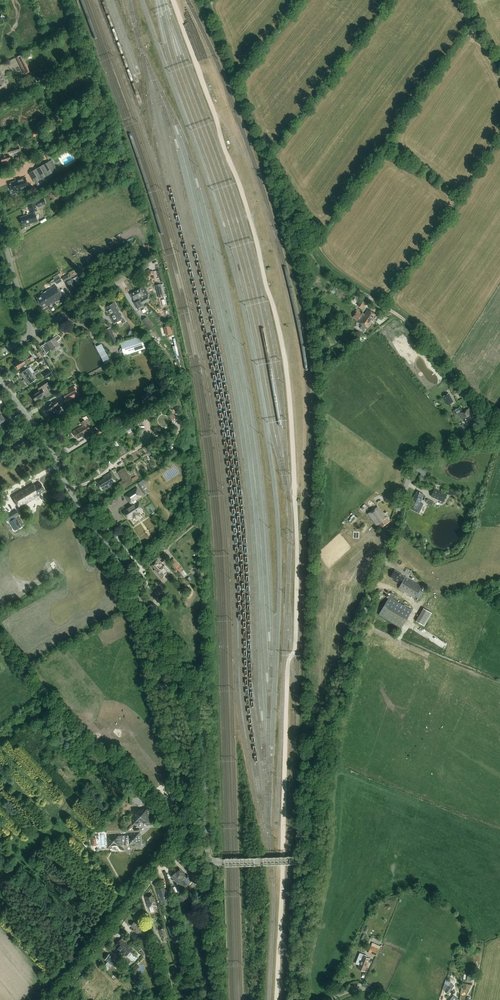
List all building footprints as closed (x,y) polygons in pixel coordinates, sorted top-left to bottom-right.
[(21,55),(16,57),(20,64),(25,62),(21,55)] [(39,129),(31,133),(33,137),(41,133),(39,129)] [(6,155),(0,157),(2,164),(6,163),(7,167),(12,166),(9,158),(13,157),(12,155),(13,155),(13,153),(20,151),(18,146),(11,148),(12,150),(7,151),(8,154),(6,154),(6,155)] [(50,161),(29,173),(35,183),(56,171),(50,161)] [(15,180),(15,182),(10,183),(12,192),(18,190),(18,191),(28,189),(25,178),(15,180)] [(27,215),(20,217),(22,224),(26,223),(26,225),(37,222),(34,211),(37,210),(35,203),(28,205),(31,214),(27,215)] [(66,282),(72,278),(70,273),(63,277),(66,282)] [(62,281),(59,276),(54,279),(57,284),(62,281)] [(66,283),(74,296),(81,291),(74,278),(66,283)] [(43,294),(43,295),(37,298),(43,308),(49,305),(50,306),(63,298),(56,286),(43,294)] [(143,287),(136,291),(143,304),(151,300),(149,296),(149,293),(146,288),(143,287)] [(144,306),(143,304),(136,291),(131,294),(135,302),(139,309),(144,306)] [(361,299),(357,305),(363,309),(367,303),(361,299)] [(115,303),(108,307),(111,314),(109,315),(115,324),(122,320),(124,323),(126,322),(115,303)] [(354,314),(352,317),(358,321),(359,319),(360,320),(358,322),(363,325),(368,329),(372,323),(371,322),(376,314),(368,309),(365,314),(363,312),(362,313),(356,309),(353,314),(354,314)] [(150,330),(154,327),(147,317),(143,320),(150,330)] [(115,337),(111,327),(106,330),(110,339),(115,337)] [(48,342),(53,350),(60,346),(57,341),(61,338),(56,333),(52,338),(53,339),(48,342)] [(121,343),(122,348),(121,349),(120,350),(121,352),(121,354),(123,354),(125,354),(125,355),(146,348),(142,336),(121,343)] [(110,358),(102,344),(96,347),(104,361),(110,358)] [(29,353),(22,358),(26,365),(34,360),(29,353)] [(18,369),(26,365),(22,358),(14,362),(16,366),(15,367),(17,369),(18,369)] [(21,374),(25,379),(34,372),(30,367),(21,374)] [(37,369),(34,372),(25,379),(29,384),(36,379),(33,376),(39,372),(37,369)] [(47,378),(51,374),(52,374),(49,369),(44,373),(45,375),(47,378)] [(32,396),(35,401),(45,394),(42,389),(48,385),(45,381),(35,388),(37,391),(36,392),(36,393),(32,396)] [(75,386),(62,393),(67,401),(80,394),(75,386)] [(449,393),(443,396),(448,405),(454,402),(449,393)] [(52,403),(45,408),(49,413),(53,410),(53,411),(56,408),(57,410),(61,408),(59,405),(56,401),(52,403)] [(475,422),(471,416),(473,415),(469,408),(464,411),(461,406),(453,411),(456,416),(459,414),(464,423),(466,421),(468,426),(475,422)] [(88,424),(85,421),(82,423),(84,426),(82,428),(81,426),(73,431),(78,439),(92,431),(88,424)] [(104,425),(96,430),(99,436),(108,431),(104,425)] [(118,472),(123,480),(118,484),(121,489),(132,482),(124,469),(118,472)] [(104,477),(105,479),(98,483),(102,490),(106,488),(106,489),(117,482),(112,474),(111,473),(104,477)] [(33,483),(12,496),(19,508),(35,498),(41,494),(41,493),(45,491),(40,482),(35,486),(33,483)] [(150,492),(144,485),(141,487),(146,495),(150,492)] [(134,518),(140,514),(139,512),(143,510),(138,502),(137,502),(136,500),(138,498),(137,496),(141,494),(137,489),(126,496),(133,506),(124,511),(129,519),(133,516),(134,518)] [(447,495),(434,489),(431,496),(444,502),(447,495)] [(415,495),(409,506),(411,507),(410,509),(419,513),(424,504),(420,503),(422,499),(422,498),(424,494),(417,491),(415,495)] [(386,518),(378,507),(367,514),(376,525),(379,523),(382,527),(390,521),(387,517),(386,518)] [(10,514),(13,519),(7,523),(11,530),(14,529),(15,531),(22,527),(15,516),(18,514),(16,510),(10,514)] [(181,567),(175,558),(171,561),(178,570),(181,567)] [(162,579),(170,572),(164,566),(163,566),(158,560),(152,565),(156,569),(155,570),(162,579)] [(417,596),(420,598),(424,591),(421,589),(422,587),(406,577),(405,578),(402,576),(403,575),(395,570),(392,574),(391,574),(389,577),(391,578),(395,580),(394,581),(401,585),(398,589),(399,589),(415,599),(417,596)] [(162,587),(155,592),(159,597),(165,592),(162,587)] [(379,614),(402,629),(413,611),(394,599),(396,595),(391,592),(389,597),(379,614)] [(430,600),(431,605),(446,602),(445,597),(430,600)] [(432,613),(423,608),(416,621),(424,626),(432,613)] [(131,807),(132,816),(151,815),(150,806),(131,807)] [(151,825),(151,815),(132,816),(132,826),(151,825)] [(126,842),(124,842),(124,845),(136,844),(137,847),(141,846),(140,832),(128,833),(128,835),(126,835),(126,842)] [(112,846),(124,845),(124,842),(126,842),(126,835),(119,836),(119,833),(107,834),(108,848),(112,848),(112,846)] [(177,872),(189,885),(193,881),(188,875),(187,876),(180,869),(177,872)] [(186,887),(189,885),(177,872),(176,872),(171,876),(178,883),(180,882),(186,887)] [(212,887),(206,881),(203,883),(209,890),(212,887)] [(165,892),(164,888),(157,890),(161,905),(170,903),(167,892),(165,892)] [(181,894),(178,897),(182,902),(185,899),(186,899),(188,897),(184,892),(181,894)] [(145,897),(148,908),(149,907),(151,912),(155,911),(153,906),(157,905),(154,897),(153,897),(152,895),(145,897)] [(210,912),(206,902),(201,904),(205,914),(210,912)] [(134,922),(131,926),(135,929),(134,930),(142,937),(147,931),(137,922),(136,923),(134,922)] [(169,940),(165,928),(159,930),(162,938),(163,938),(164,942),(169,940)] [(132,948),(125,943),(126,941),(129,944),(131,941),(124,936),(121,940),(117,945),(119,946),(117,949),(127,956),(132,948)] [(139,952),(140,951),(142,949),(143,948),(137,941),(136,942),(134,944),(133,945),(139,952)] [(373,943),(369,952),(377,956),(381,947),(373,943)] [(366,968),(370,958),(367,957),(368,956),(360,953),(358,957),(356,963),(359,965),(358,969),(364,971),(365,967),(366,968)] [(110,954),(105,960),(108,962),(106,964),(111,967),(113,965),(115,967),(119,961),(110,954)] [(449,993),(454,985),(451,983),(448,981),(443,989),(445,991),(449,993)]
